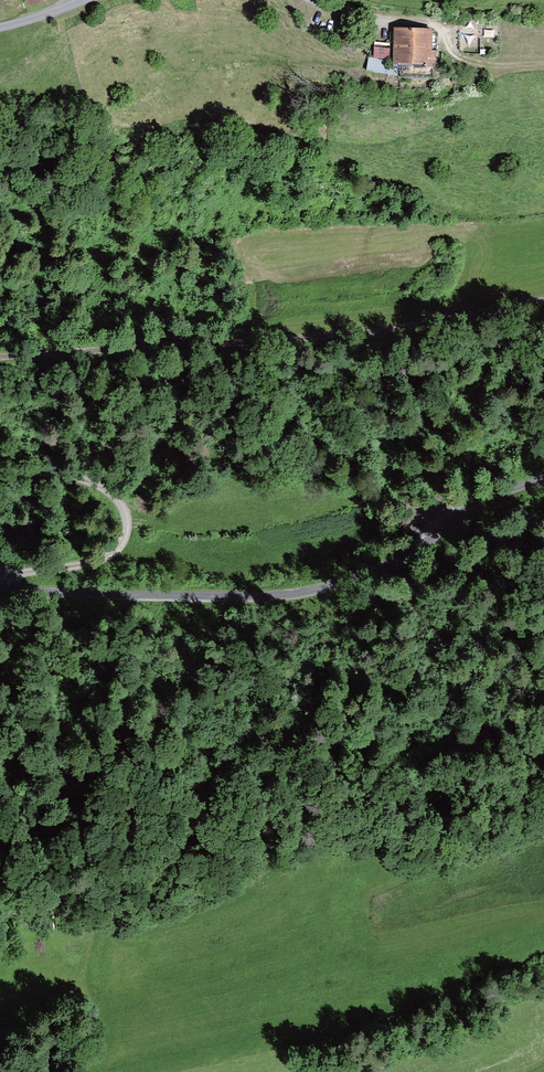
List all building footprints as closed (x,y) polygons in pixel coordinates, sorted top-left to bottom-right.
[(519,20),(455,19),(455,35),(519,36),(519,20)] [(432,32),(393,32),(394,68),(432,68),(432,32)]
